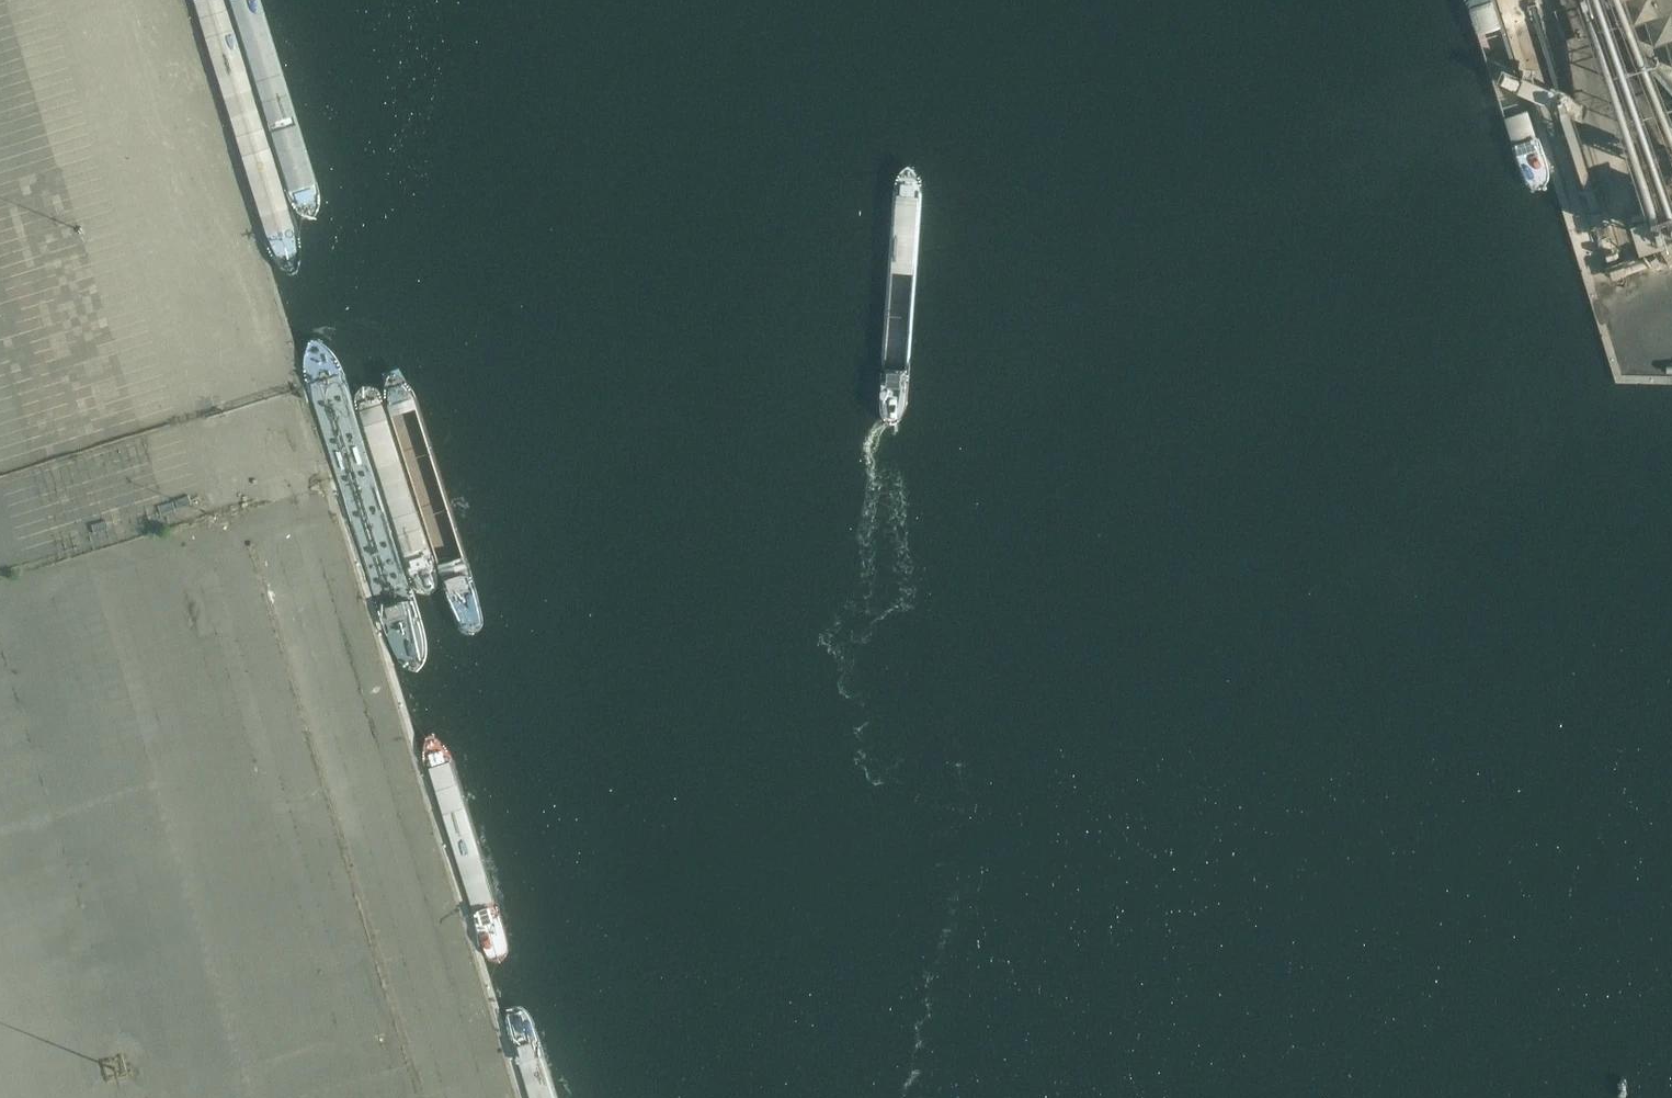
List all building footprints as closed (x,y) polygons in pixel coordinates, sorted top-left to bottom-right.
[(1613,4),(1625,0),(1633,26),(1646,22),(1654,46),(1667,42),(1671,60),(1671,0),(1612,0),(1613,4)] [(1671,152),(1627,166),(1662,273),(1671,270),(1671,157),(1671,152)]
